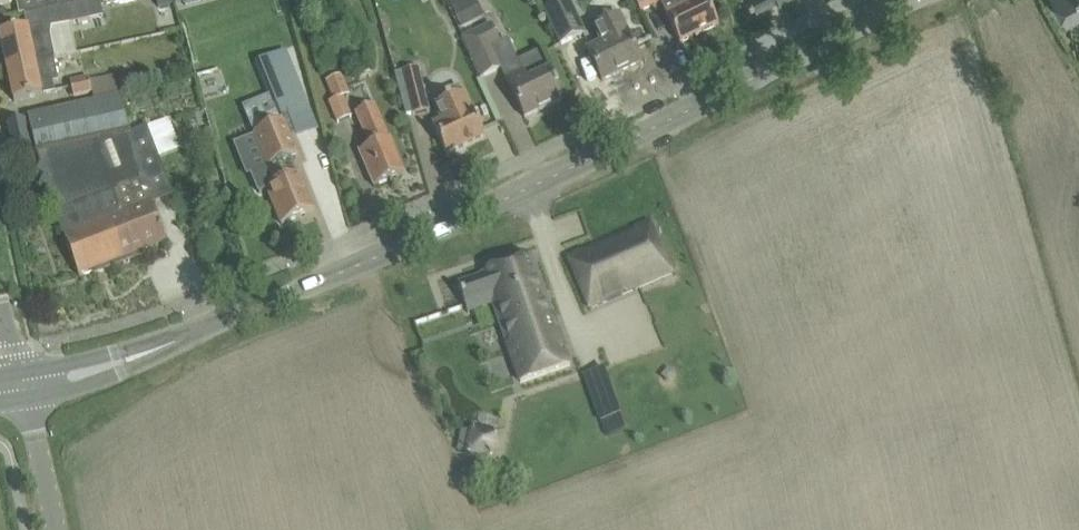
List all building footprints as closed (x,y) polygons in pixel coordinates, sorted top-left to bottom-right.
[(47,10),(49,10),(48,9),(74,4),(74,0),(45,0),(47,10)] [(49,10),(53,29),(103,17),(99,0),(97,0),(75,5),(74,4),(48,9),(49,10)] [(460,29),(484,17),(476,0),(446,0),(460,29)] [(584,34),(567,0),(564,0),(542,10),(560,46),(584,34)] [(641,11),(660,2),(680,44),(714,27),(700,0),(693,0),(684,4),(682,0),(635,0),(641,11)] [(1068,21),(1078,15),(1078,0),(1056,0),(1068,21)] [(603,81),(641,62),(619,17),(597,28),(604,43),(588,51),(603,81)] [(34,64),(53,60),(53,59),(55,58),(47,23),(0,34),(0,36),(8,69),(34,64)] [(466,37),(462,38),(481,78),(501,68),(511,89),(515,98),(525,118),(563,100),(554,79),(550,71),(528,81),(522,69),(509,42),(501,45),(492,24),(488,26),(466,37)] [(298,156),(284,122),(282,123),(279,117),(309,105),(286,50),(257,62),(277,111),(265,115),(270,128),(254,135),(255,136),(234,145),(247,177),(252,175),(259,193),(268,190),(283,225),(315,212),(315,211),(310,213),(305,200),(309,198),(300,175),(298,176),(291,159),(298,156)] [(15,101),(36,97),(42,95),(55,92),(54,83),(59,82),(53,60),(34,64),(8,69),(15,101)] [(412,117),(430,112),(419,68),(401,72),(412,117)] [(404,119),(412,117),(401,72),(394,74),(404,119)] [(338,123),(352,116),(344,97),(350,95),(341,75),(326,82),(334,101),(329,103),(338,123)] [(93,92),(95,101),(118,96),(114,76),(90,82),(93,92)] [(93,92),(90,82),(89,77),(70,82),(74,97),(93,92)] [(486,137),(476,116),(472,107),(465,92),(461,94),(458,86),(435,97),(439,104),(433,107),(440,121),(433,125),(437,135),(447,155),(486,137)] [(95,101),(76,106),(28,117),(37,154),(41,164),(36,172),(44,177),(40,184),(48,188),(44,196),(52,200),(79,276),(167,243),(137,166),(121,95),(95,101)] [(389,140),(374,105),(357,113),(372,147),(359,152),(375,187),(405,174),(390,139),(389,140)] [(14,150),(31,147),(25,118),(8,122),(14,150)] [(210,129),(203,131),(206,140),(212,138),(210,129)] [(566,247),(588,298),(670,263),(648,212),(566,247)] [(484,276),(458,285),(467,309),(492,300),(521,382),(570,365),(532,256),(483,273),(484,276)] [(604,368),(583,375),(599,422),(620,414),(604,368)] [(493,461),(492,430),(459,431),(460,462),(493,461)]
